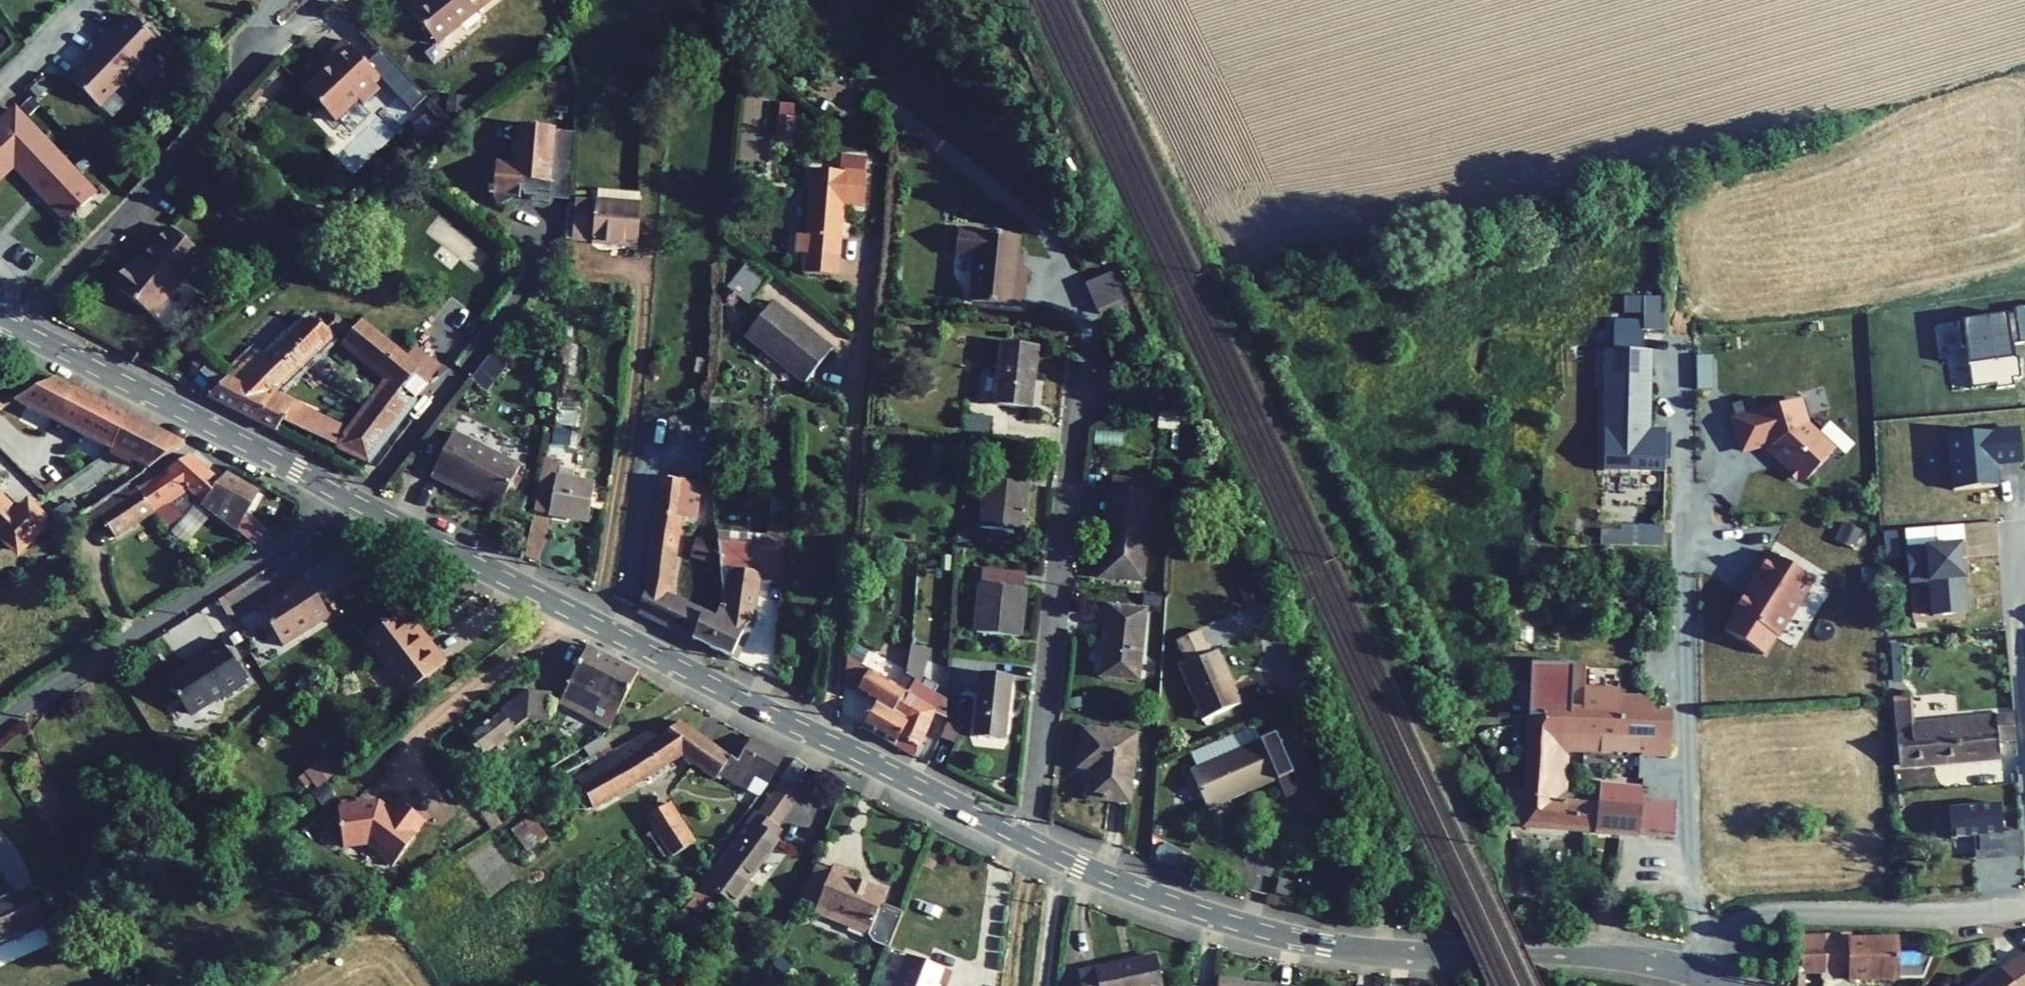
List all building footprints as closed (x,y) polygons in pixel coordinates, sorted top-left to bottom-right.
[(426,39),(466,0),(401,0),(395,6),(426,39)] [(70,76),(104,108),(171,37),(137,5),(70,76)] [(370,79),(333,41),(310,64),(305,59),(289,75),(294,80),(288,85),(325,123),(348,100),(352,105),(369,89),(364,85),(370,79)] [(798,135),(799,100),(783,100),(782,134),(798,135)] [(67,221),(95,194),(15,110),(0,125),(0,178),(14,164),(67,221)] [(554,174),(557,133),(499,129),(497,152),(493,151),(491,167),(490,167),(467,195),(489,213),(503,196),(507,196),(507,194),(510,194),(509,198),(522,199),(522,194),(532,194),(534,173),(554,174)] [(841,169),(789,165),(784,226),(773,225),(772,245),(783,245),(781,269),(815,271),(820,196),(839,197),(841,169)] [(532,194),(532,200),(552,202),(554,174),(534,173),(532,194)] [(578,209),(575,250),(618,254),(622,213),(578,209)] [(999,256),(1002,224),(940,220),(938,243),(958,245),(955,291),(1006,295),(1009,257),(999,256)] [(118,265),(105,282),(145,313),(194,250),(160,224),(125,270),(118,265)] [(707,276),(728,294),(749,269),(728,251),(707,276)] [(1089,286),(1099,314),(1127,304),(1118,276),(1089,286)] [(752,292),(726,322),(783,374),(811,341),(752,292)] [(1622,330),(1663,332),(1664,297),(1622,296),(1622,330)] [(984,319),(979,383),(1015,385),(1021,322),(984,319)] [(362,395),(388,416),(419,378),(350,320),(329,344),(364,375),(373,382),(364,392),(362,395)] [(243,352),(215,377),(253,397),(314,345),(298,324),(250,361),(243,352)] [(476,376),(492,387),(512,359),(496,349),(476,376)] [(1605,351),(1602,471),(1663,472),(1664,429),(1649,429),(1651,351),(1605,351)] [(195,396),(246,423),(260,401),(253,397),(215,377),(192,356),(176,386),(195,396)] [(1697,390),(1711,389),(1711,365),(1697,366),(1697,390)] [(40,507),(54,521),(69,511),(78,505),(121,476),(129,470),(133,465),(170,441),(38,376),(0,397),(0,398),(114,455),(40,507)] [(388,416),(362,395),(334,433),(324,446),(352,460),(388,416)] [(1730,405),(1735,420),(1759,413),(1754,398),(1730,405)] [(270,419),(276,409),(267,404),(260,401),(246,423),(263,431),(270,419)] [(268,401),(267,404),(276,409),(270,419),(324,446),(334,433),(268,401)] [(1769,444),(1770,447),(1791,467),(1789,470),(1800,480),(1802,477),(1806,480),(1831,453),(1813,436),(1815,434),(1806,426),(1804,428),(1802,427),(1795,401),(1759,413),(1735,420),(1732,421),(1742,452),(1769,444)] [(441,433),(417,480),(434,489),(438,484),(488,510),(511,470),(441,433)] [(972,443),(967,509),(1007,513),(1013,446),(972,443)] [(136,480),(129,470),(121,476),(124,480),(141,507),(144,505),(152,499),(169,517),(184,501),(204,479),(175,455),(136,480)] [(632,589),(618,614),(676,643),(690,615),(674,608),(687,478),(682,477),(683,467),(670,466),(669,477),(644,476),(632,589)] [(1091,467),(1085,556),(1130,558),(1138,470),(1091,467)] [(211,472),(204,479),(184,501),(219,527),(234,537),(245,521),(226,507),(238,487),(225,479),(211,472)] [(103,533),(141,507),(124,480),(81,508),(78,505),(69,511),(76,522),(88,513),(103,533)] [(525,487),(518,525),(567,532),(572,495),(525,487)] [(706,622),(693,652),(715,663),(735,619),(737,517),(770,520),(772,487),(698,488),(698,560),(707,583),(713,609),(706,622)] [(6,543),(33,515),(46,527),(54,521),(40,507),(32,513),(19,499),(9,509),(0,500),(0,538),(6,543)] [(162,523),(169,517),(152,499),(144,505),(162,523)] [(202,549),(219,527),(184,501),(169,517),(202,549)] [(1846,523),(1838,539),(1854,548),(1862,532),(1846,523)] [(1662,546),(1663,526),(1620,525),(1620,531),(1600,530),(1600,545),(1662,546)] [(1969,611),(1967,540),(1903,542),(1904,580),(1927,580),(1928,612),(1969,611)] [(967,545),(962,608),(1004,612),(1010,550),(967,545)] [(1813,580),(1768,552),(1753,578),(1757,580),(1748,595),(1743,593),(1733,610),(1735,611),(1723,630),(1764,655),(1775,636),(1778,637),(1813,580)] [(270,586),(242,608),(271,644),(315,608),(283,568),(267,581),(270,586)] [(1088,601),(1082,672),(1117,674),(1123,604),(1088,601)] [(380,607),(347,634),(389,686),(428,655),(408,630),(403,635),(392,622),(380,607)] [(690,615),(676,643),(693,652),(706,622),(690,615)] [(399,617),(392,622),(403,635),(408,630),(399,617)] [(897,619),(895,645),(914,648),(917,620),(897,619)] [(189,714),(262,680),(242,636),(169,669),(189,714)] [(1160,654),(1182,708),(1224,689),(1201,637),(1160,654)] [(573,643),(542,698),(555,705),(564,687),(591,702),(582,719),(593,725),(625,669),(573,643)] [(829,649),(827,678),(859,697),(846,723),(880,741),(884,732),(890,722),(885,720),(885,703),(878,698),(886,686),(893,691),(901,676),(902,663),(892,657),(879,680),(865,671),(868,663),(855,654),(851,663),(829,649)] [(1529,715),(1570,716),(1571,688),(1571,666),(1530,664),(1529,715)] [(1584,664),(1572,664),(1571,666),(1571,688),(1583,688),(1584,664)] [(960,674),(954,737),(988,740),(993,677),(960,674)] [(902,695),(893,691),(886,686),(878,698),(885,703),(885,720),(890,722),(884,732),(880,741),(893,748),(925,702),(905,690),(902,695)] [(555,705),(582,719),(591,702),(564,687),(555,705)] [(1570,716),(1569,753),(1666,756),(1667,712),(1651,712),(1651,704),(1644,696),(1619,696),(1620,690),(1583,688),(1571,688),(1570,716)] [(485,706),(454,730),(468,748),(513,715),(535,712),(535,702),(534,695),(507,691),(485,706)] [(1895,728),(1911,726),(1909,698),(1892,699),(1895,728)] [(1529,715),(1525,789),(1523,823),(1523,824),(1637,834),(1639,807),(1623,805),(1625,789),(1599,787),(1597,808),(1564,805),(1569,753),(1570,716),(1529,715)] [(2014,739),(2012,716),(1911,726),(1895,728),(1899,765),(2000,755),(1998,740),(2014,739)] [(929,719),(922,733),(937,741),(943,726),(929,719)] [(1172,753),(1190,794),(1257,767),(1263,783),(1277,777),(1253,719),(1239,725),(1172,753)] [(573,756),(552,771),(564,800),(568,807),(661,749),(675,759),(668,769),(689,782),(699,768),(711,753),(712,750),(663,720),(644,733),(638,724),(600,750),(594,742),(573,756)] [(1072,767),(1069,798),(1111,801),(1117,734),(1062,728),(1059,765),(1072,767)] [(718,757),(711,753),(699,768),(710,774),(711,772),(731,782),(738,769),(749,774),(764,747),(732,732),(718,757)] [(588,733),(567,746),(573,756),(594,742),(588,733)] [(314,745),(287,765),(300,780),(325,760),(314,745)] [(781,749),(764,769),(774,777),(793,755),(781,749)] [(1509,771),(1509,761),(1497,761),(1497,771),(1509,771)] [(738,769),(731,782),(740,786),(749,774),(738,769)] [(1523,823),(1525,789),(1507,788),(1508,822),(1523,823)] [(1639,807),(1641,790),(1625,789),(1623,805),(1639,807)] [(366,847),(381,857),(401,826),(397,824),(407,808),(382,792),(377,800),(371,796),(369,798),(360,793),(359,795),(347,799),(345,793),(321,799),(323,805),(320,806),(323,817),(321,817),(325,834),(328,833),(331,844),(354,837),(367,845),(366,847)] [(648,794),(628,808),(640,827),(653,846),(673,832),(648,794)] [(1979,852),(2002,850),(1998,805),(1947,810),(1950,839),(1977,837),(1979,852)] [(1675,810),(1639,807),(1637,834),(1672,838),(1675,810)] [(730,810),(691,863),(694,865),(686,876),(698,885),(702,879),(714,888),(721,879),(726,883),(729,878),(724,875),(753,834),(750,832),(757,822),(742,811),(738,816),(730,810)] [(516,811),(511,820),(527,829),(532,820),(516,811)] [(816,857),(799,850),(783,887),(800,894),(797,900),(852,923),(870,880),(831,864),(833,860),(817,854),(816,857)] [(691,863),(679,879),(712,903),(726,883),(721,879),(714,888),(702,879),(698,885),(686,876),(694,865),(691,863)] [(775,865),(770,876),(780,881),(786,870),(775,865)] [(35,915),(21,882),(4,889),(3,887),(0,888),(0,929),(35,915)] [(1825,935),(1826,973),(1841,973),(1847,973),(1847,981),(1900,980),(1902,974),(1910,952),(1896,952),(1896,938),(1850,938),(1850,934),(1825,935)] [(1825,935),(1800,936),(1800,964),(1794,964),(1791,985),(1802,985),(1803,973),(1822,973),(1826,973),(1825,935)] [(1066,962),(1072,985),(1120,985),(1149,979),(1141,944),(1066,962)] [(870,985),(913,985),(917,976),(925,979),(931,964),(887,945),(870,985)] [(1902,974),(1900,980),(1923,979),(1934,951),(1910,952),(1902,974)] [(2021,953),(1979,985),(2024,985),(2024,958),(2021,953)]
